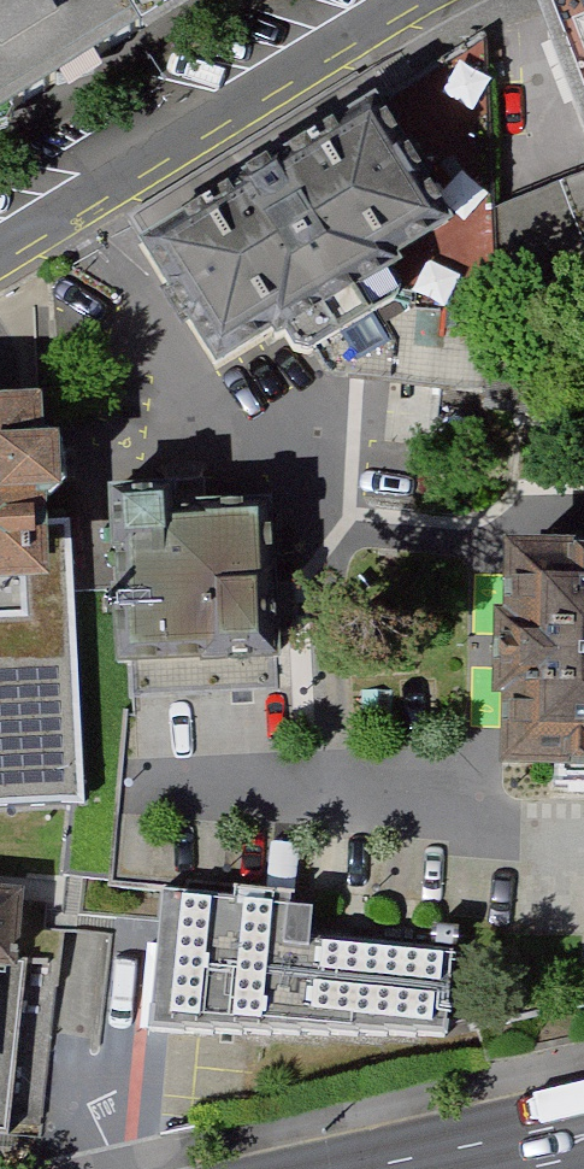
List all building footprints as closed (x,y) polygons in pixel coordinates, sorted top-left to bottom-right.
[(196,0),(0,0),(0,120),(196,0)] [(558,2),(583,67),(583,0),(565,0),(558,2)] [(457,223),(380,98),(142,245),(219,369),(283,330),(296,352),(310,355),(404,297),(406,283),(393,262),(457,223)] [(0,398),(0,806),(84,801),(69,540),(48,541),(45,494),(61,493),(57,437),(39,438),(36,396),(0,398)] [(172,495),(113,497),(117,672),(282,667),(278,522),(172,525),(172,495)] [(511,549),(510,620),(499,620),(498,711),(509,711),(508,784),(583,785),(583,550),(511,549)] [(311,905),(162,891),(147,1028),(444,1039),(453,943),(310,925),(311,905)] [(0,896),(0,1145),(9,1146),(27,968),(19,967),(25,899),(0,896)]
